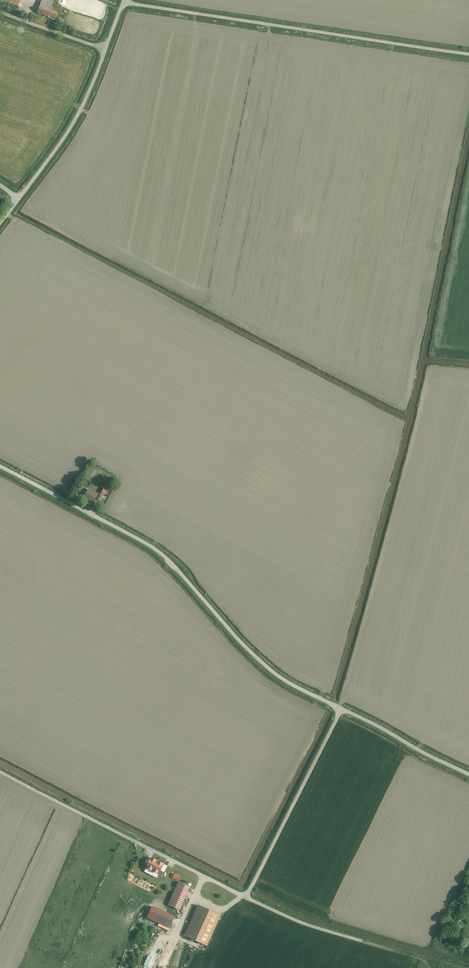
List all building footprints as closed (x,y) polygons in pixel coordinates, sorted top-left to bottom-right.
[(47,0),(42,0),(38,13),(49,17),(49,16),(56,19),(58,13),(51,11),(54,3),(47,0)] [(98,494),(89,489),(84,499),(94,504),(98,494)] [(149,864),(147,868),(159,874),(161,870),(164,864),(152,858),(150,860),(149,864)] [(178,883),(168,905),(176,908),(186,886),(178,883)] [(152,905),(147,916),(171,927),(176,915),(152,905)] [(205,947),(219,915),(197,906),(183,937),(205,947)]
